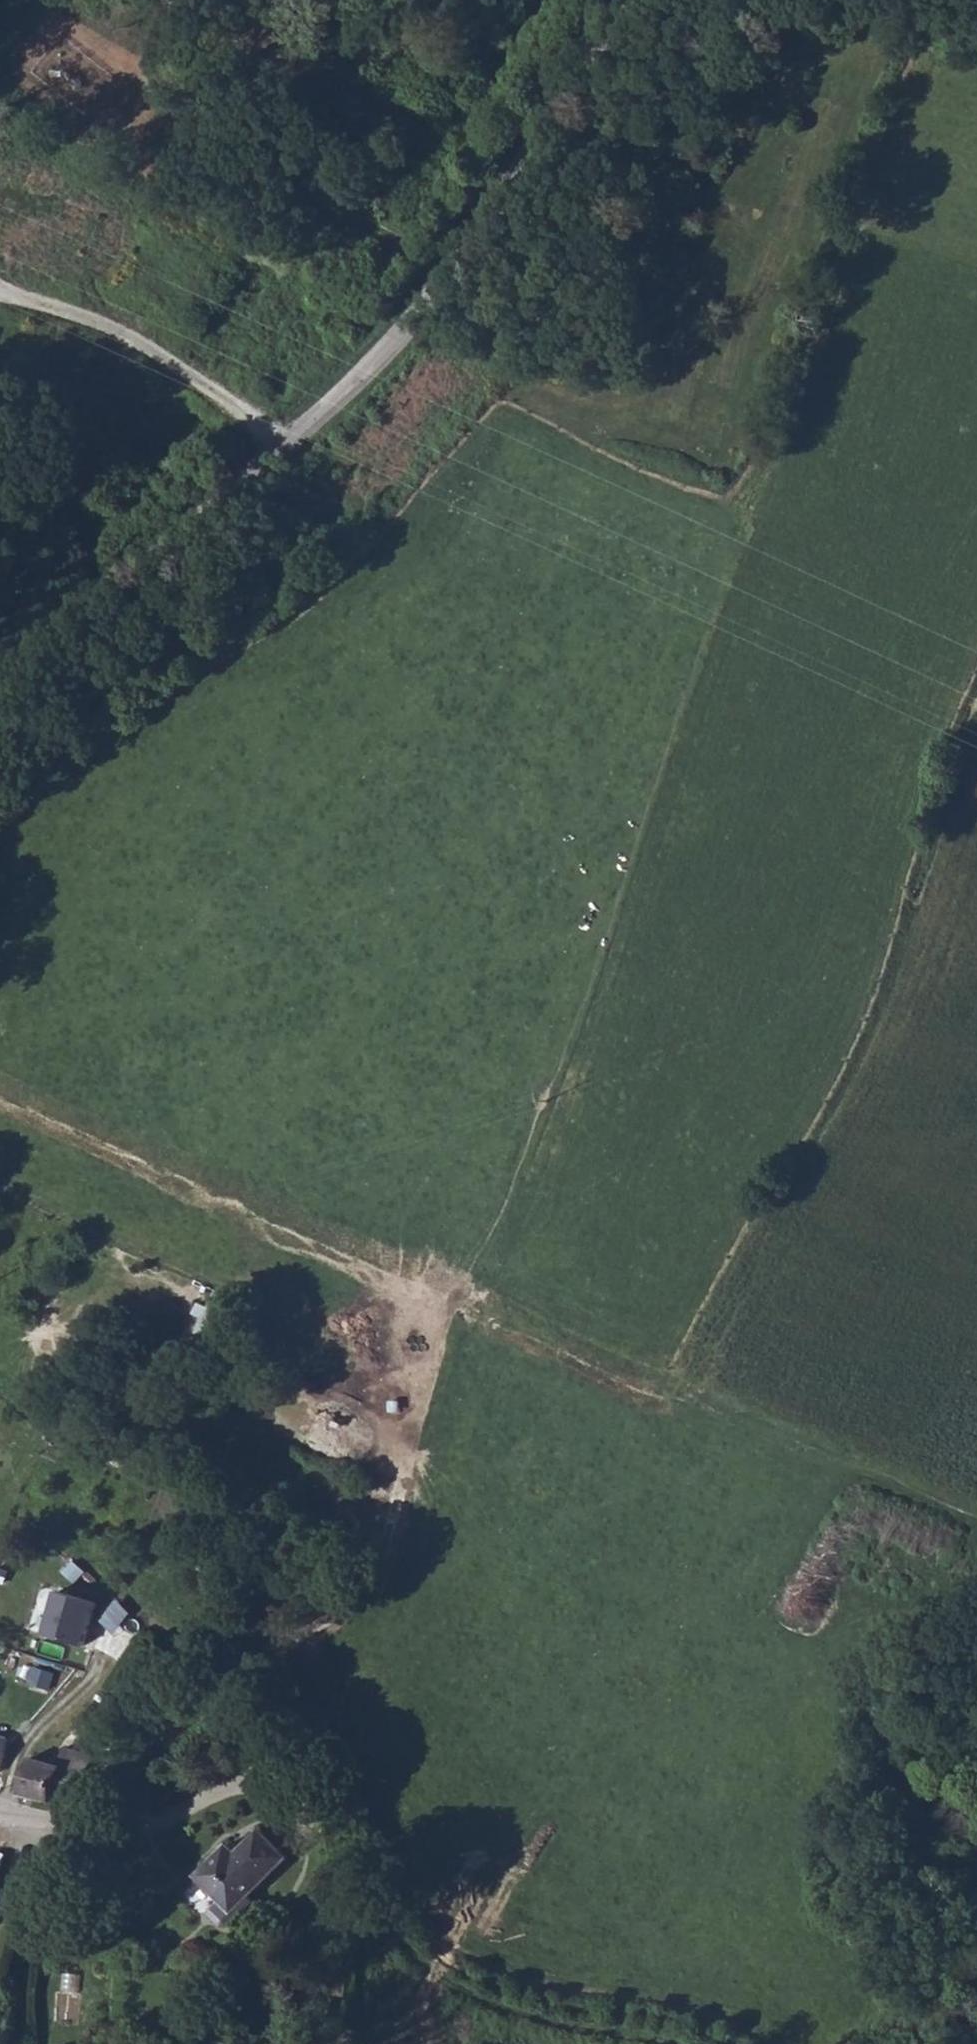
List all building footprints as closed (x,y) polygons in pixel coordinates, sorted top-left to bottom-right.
[(94,1601),(48,1590),(37,1636),(83,1647),(94,1601)] [(11,1749),(13,1735),(0,1732),(0,1766),(7,1768),(11,1749)] [(36,1756),(28,1791),(56,1797),(59,1787),(75,1791),(88,1768),(97,1751),(69,1742),(57,1761),(46,1758),(36,1756)] [(252,1887),(297,1850),(272,1819),(247,1838),(237,1827),(200,1855),(225,1886),(210,1898),(230,1917),(257,1892),(252,1887)]
